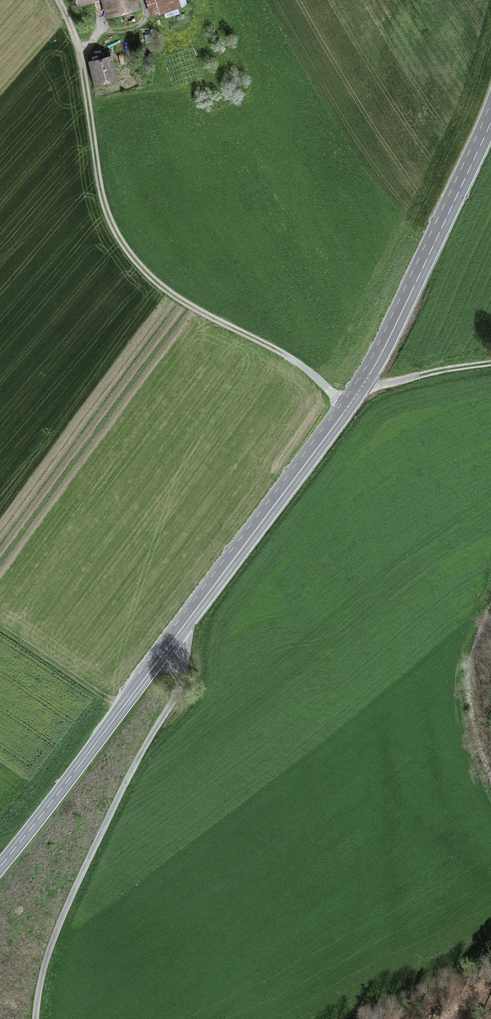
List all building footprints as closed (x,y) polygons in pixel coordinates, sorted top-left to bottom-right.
[(81,7),(103,0),(108,16),(145,5),(144,0),(79,0),(81,7)] [(156,13),(180,4),(179,0),(151,0),(156,13)] [(115,54),(91,59),(97,84),(121,78),(115,54)]
